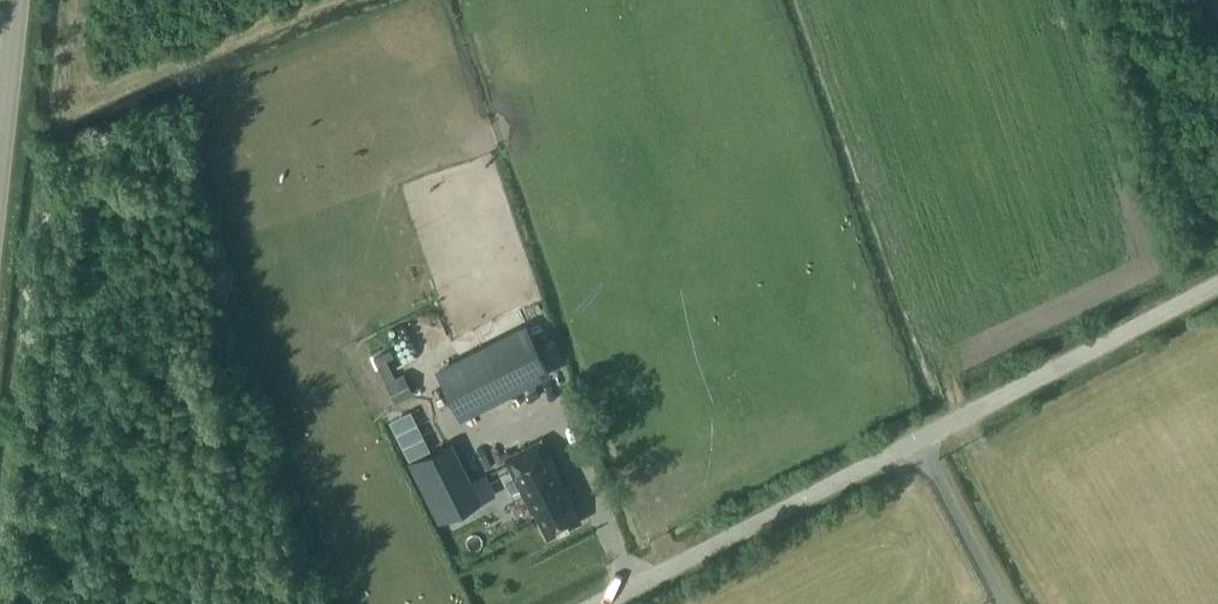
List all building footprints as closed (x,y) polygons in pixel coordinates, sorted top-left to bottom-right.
[(526,328),(439,371),(461,414),(547,371),(526,328)] [(400,374),(386,381),(395,399),(396,401),(396,402),(411,395),(400,374)] [(509,451),(504,454),(533,512),(534,511),(548,538),(580,522),(567,495),(569,494),(549,454),(547,455),(539,440),(511,454),(509,451)] [(473,489),(479,501),(493,494),(487,482),(473,489)]
